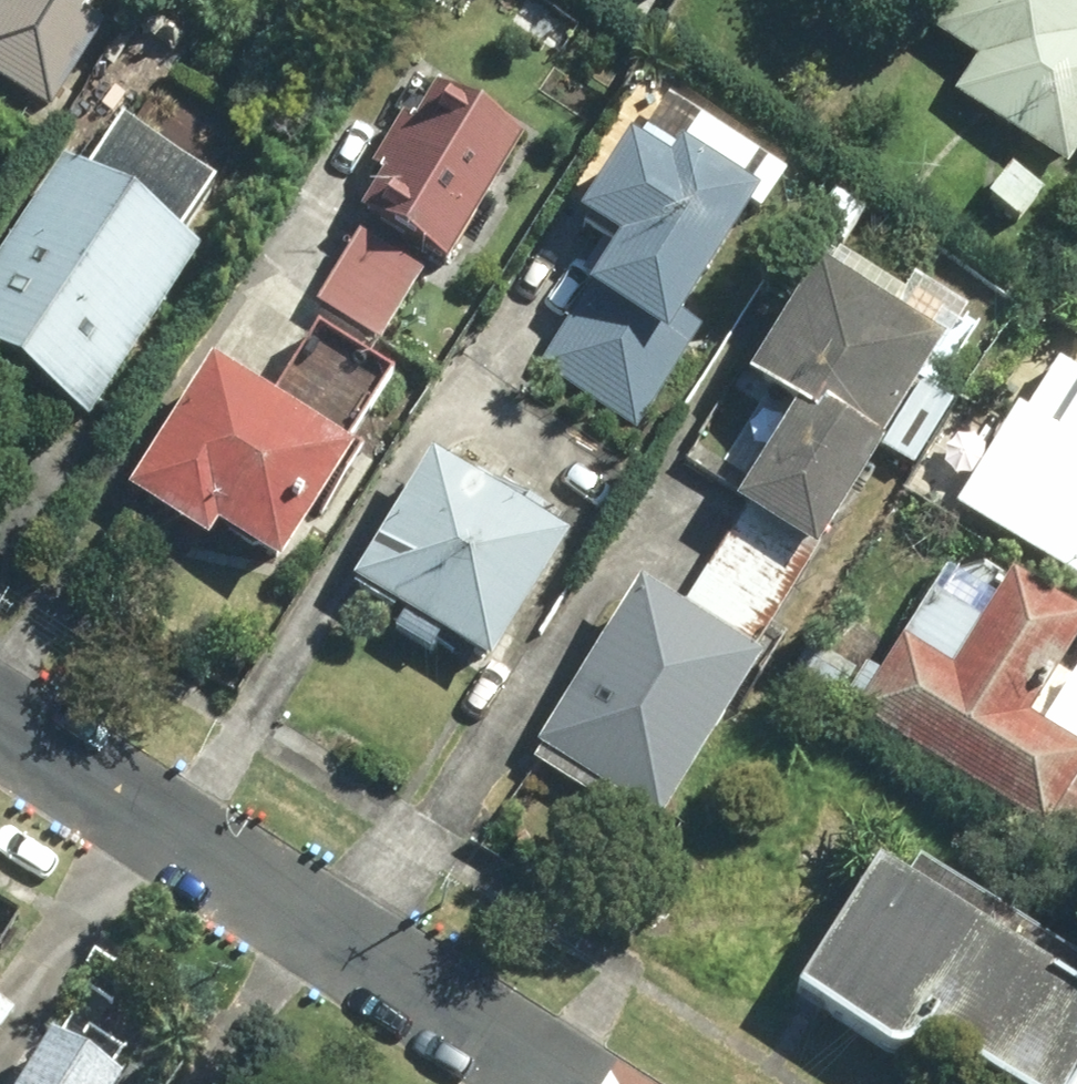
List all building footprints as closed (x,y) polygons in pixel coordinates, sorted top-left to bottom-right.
[(37,114),(89,26),(68,14),(76,0),(0,0),(0,93),(37,114)] [(932,33),(973,61),(948,99),(1060,173),(1076,147),(1076,0),(953,0),(932,33)] [(353,219),(363,225),(315,311),(375,344),(423,258),(441,269),(511,145),(422,96),(353,219)] [(615,150),(571,224),(613,249),(540,370),(635,427),(696,325),(677,313),(767,163),(701,123),(678,162),(669,156),(657,176),(615,150)] [(77,186),(52,170),(0,253),(0,376),(83,427),(189,255),(170,243),(205,186),(112,129),(77,186)] [(1046,193),(1005,162),(977,200),(1017,231),(1046,193)] [(874,318),(883,300),(808,260),(739,388),(787,413),(728,522),(809,566),(928,347),(874,318)] [(956,511),(1062,572),(1056,583),(1076,595),(1076,369),(1047,352),(956,511)] [(116,496),(198,550),(206,537),(266,576),(342,461),(201,368),(116,496)] [(478,474),(469,490),(428,464),(349,590),(396,620),(388,632),(426,656),(434,644),(479,673),(536,584),(569,532),(478,474)] [(861,681),(823,658),(802,692),(875,737),(1076,861),(1076,671),(1055,657),(1074,627),(974,566),(956,596),(937,585),(899,647),(887,640),(861,681)] [(519,763),(595,812),(604,798),(648,827),(751,669),(631,592),(519,763)] [(889,1065),(904,1043),(967,1083),(1073,1083),(1076,1079),(1076,1009),(865,870),(783,996),(889,1065)] [(0,1005),(0,1035),(14,1014),(0,1005)] [(40,1046),(19,1083),(107,1083),(40,1046)]
